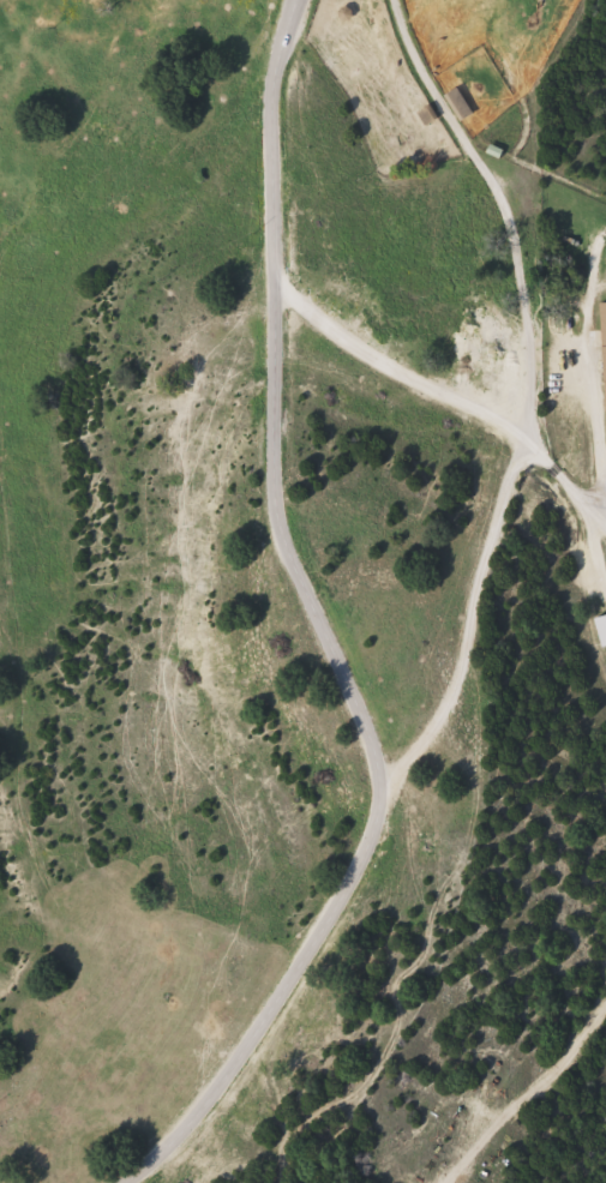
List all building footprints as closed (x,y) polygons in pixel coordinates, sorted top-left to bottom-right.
[(474,113),(462,120),(446,95),(458,88),(474,113)] [(596,618),(605,615),(605,646),(605,647),(596,618)]
